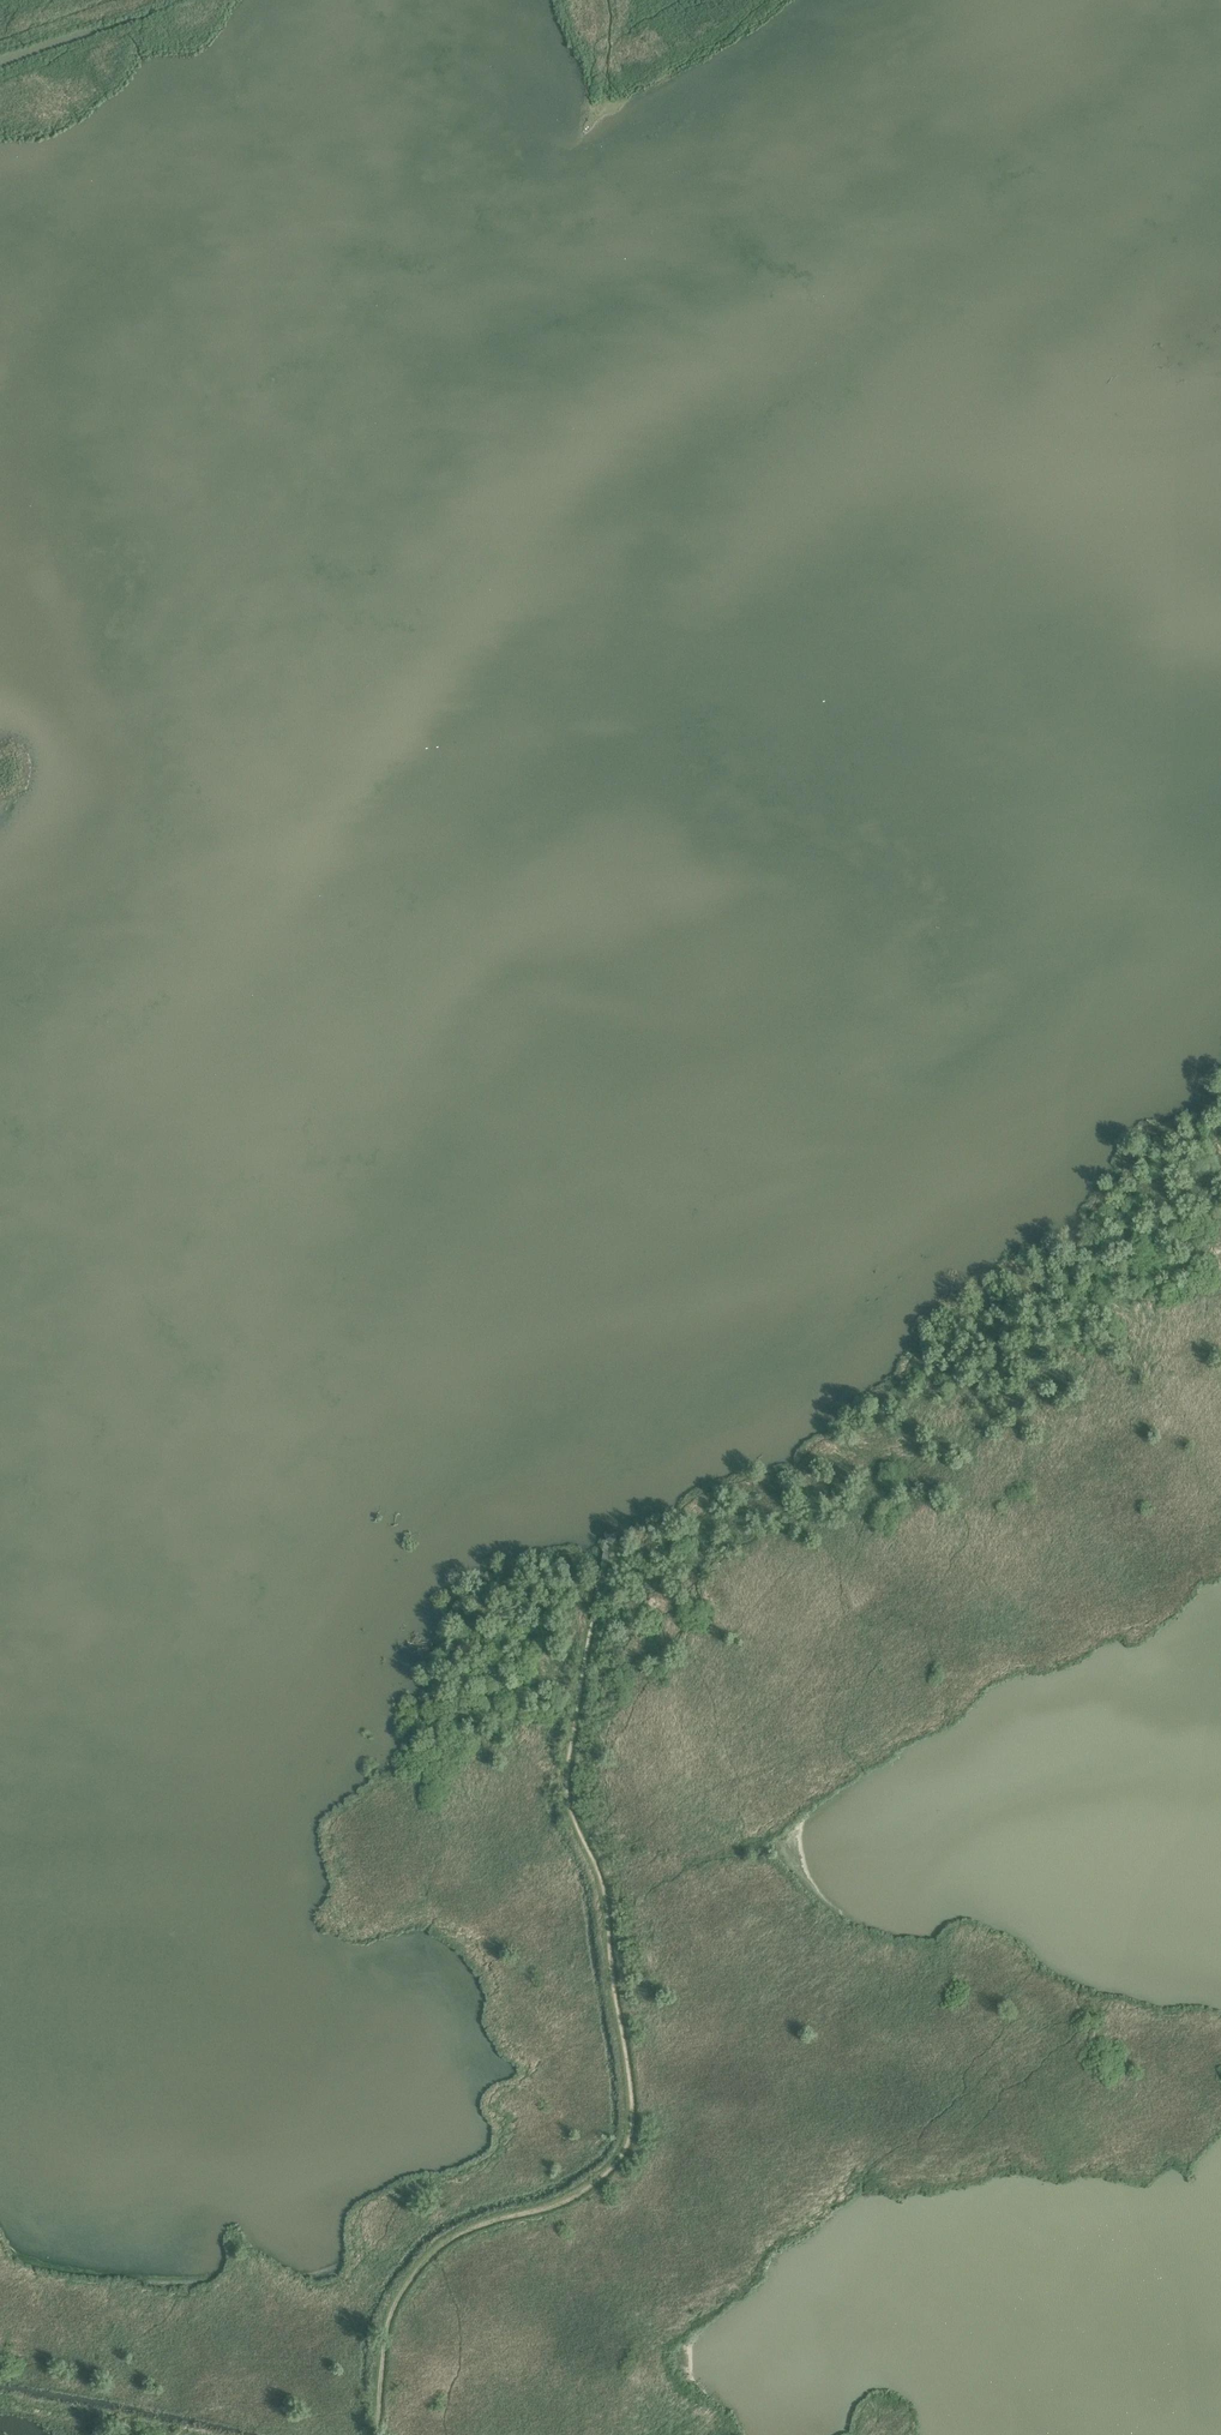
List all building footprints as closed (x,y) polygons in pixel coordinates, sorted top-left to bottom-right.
[(617,1529),(613,1527),(607,1528),(604,1534),(605,1539),(608,1541),(610,1542),(616,1541),(619,1535),(617,1529)]
